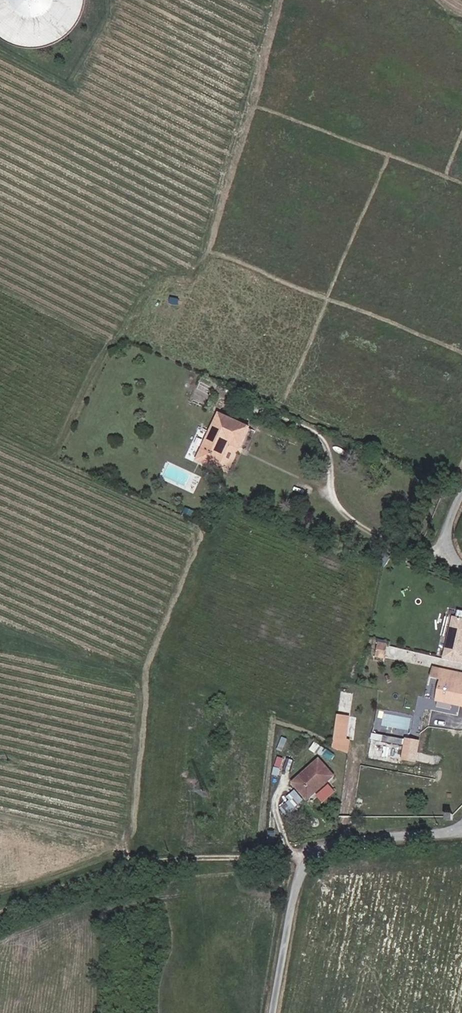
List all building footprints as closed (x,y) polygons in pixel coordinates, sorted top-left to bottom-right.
[(63,28),(66,18),(63,10),(58,4),(51,2),(45,2),(39,5),(35,10),(33,15),(33,23),(36,29),(43,34),(50,35),(58,33),(63,28)] [(225,459),(235,464),(244,445),(215,431),(193,477),(212,486),(225,459)] [(386,657),(389,643),(380,641),(377,655),(386,657)] [(437,674),(441,675),(449,642),(445,641),(437,674)] [(441,675),(446,676),(454,643),(449,642),(441,675)] [(460,680),(461,672),(461,645),(454,643),(446,676),(460,680)] [(434,715),(437,716),(443,688),(440,687),(434,715)] [(461,722),(461,692),(443,688),(437,716),(461,722)] [(214,726),(225,727),(227,713),(215,712),(214,726)] [(338,713),(335,749),(350,751),(353,715),(338,713)] [(419,761),(421,739),(406,737),(404,759),(419,761)] [(400,754),(366,746),(365,752),(399,760),(400,754)] [(304,821),(330,797),(316,781),(290,804),(304,821)]
